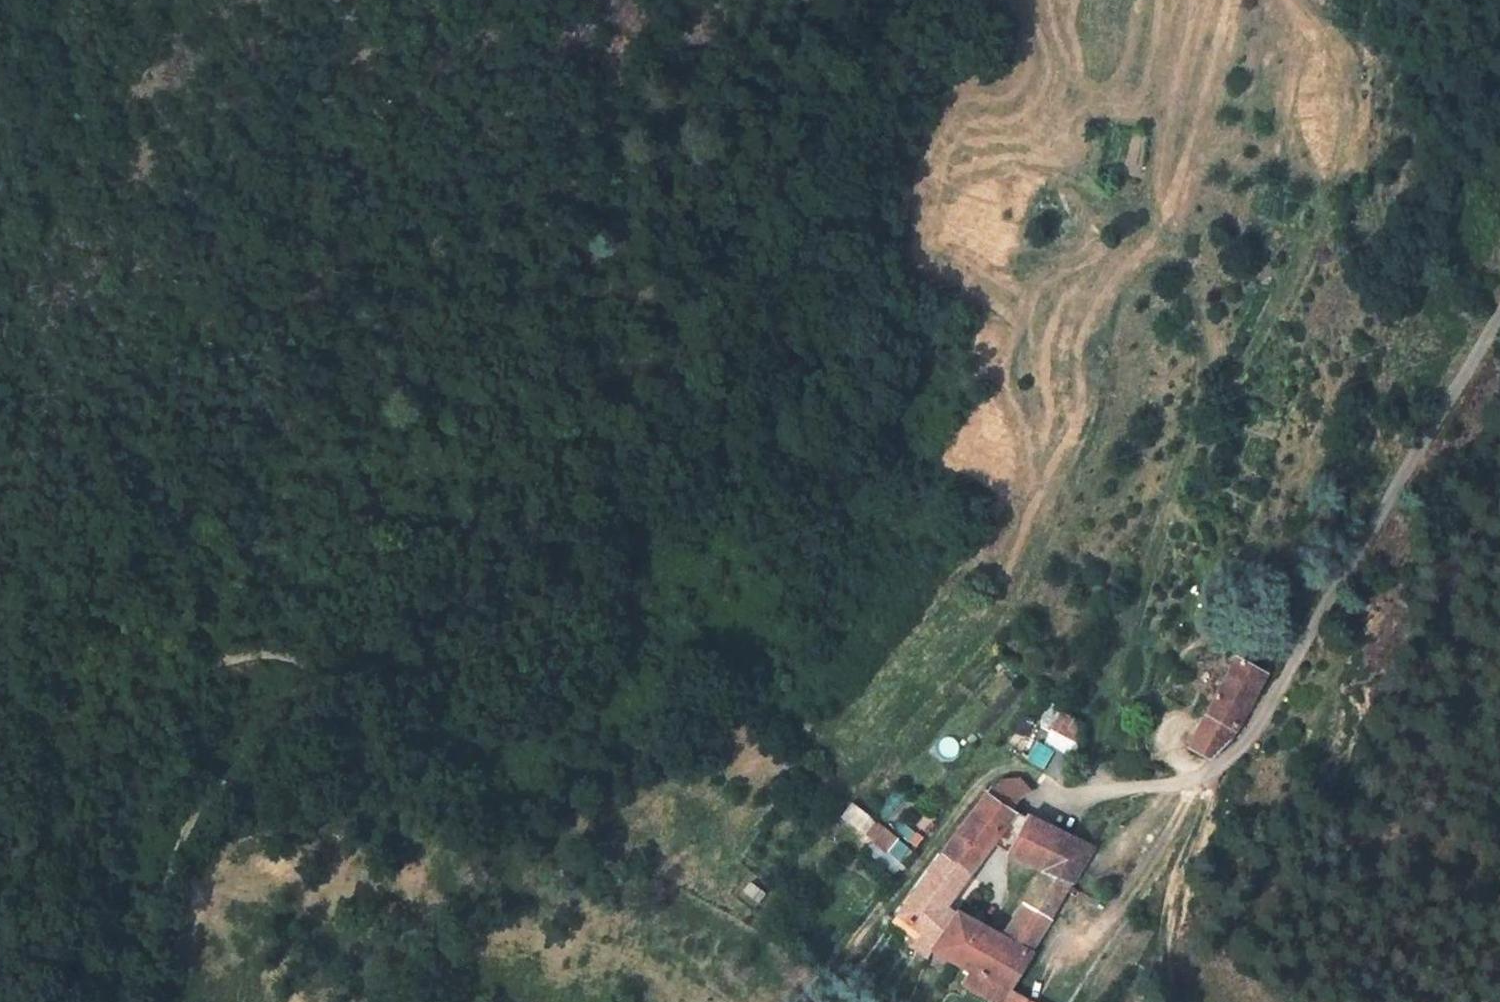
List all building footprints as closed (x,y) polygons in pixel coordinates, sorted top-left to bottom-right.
[(1245,668),(1194,746),(1214,757),(1234,738),(1271,685),(1245,668)] [(1031,705),(1024,726),(1042,732),(1048,712),(1031,705)] [(1015,760),(1062,771),(1071,741),(1042,732),(1024,726),(1015,760)] [(900,931),(967,975),(961,984),(992,1001),(1004,1001),(1008,995),(1089,862),(1014,824),(1031,800),(1017,792),(999,792),(995,797),(993,796),(900,931)] [(854,800),(839,818),(898,868),(913,850),(854,800)] [(915,846),(924,837),(905,819),(897,828),(915,846)] [(759,904),(768,892),(751,879),(742,891),(759,904)]
